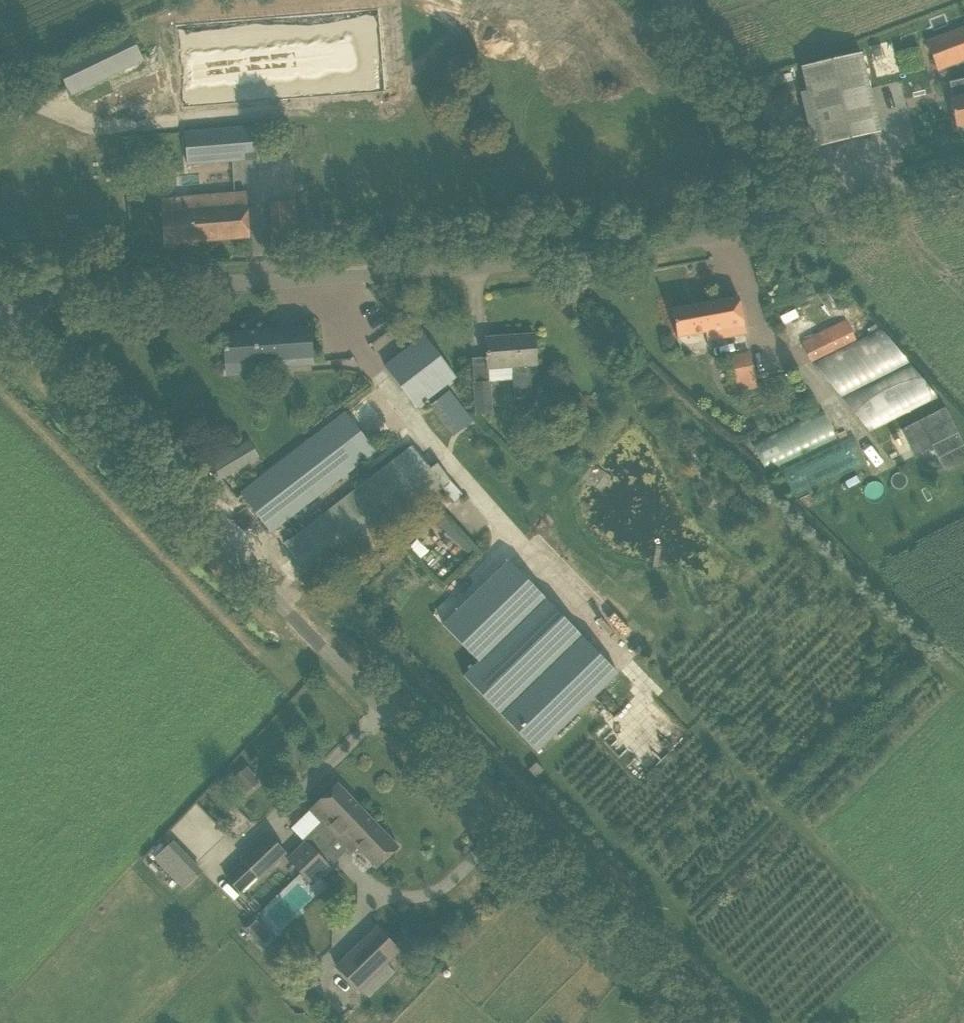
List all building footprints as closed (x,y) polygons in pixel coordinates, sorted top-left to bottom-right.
[(938,71),(963,61),(963,26),(927,41),(938,71)] [(56,64),(71,96),(144,61),(129,29),(56,64)] [(165,56),(172,69),(187,61),(180,49),(165,56)] [(802,67),(820,145),(879,131),(861,53),(802,67)] [(956,127),(963,125),(963,95),(949,98),(956,127)] [(185,131),(188,164),(259,158),(256,125),(185,131)] [(162,213),(164,244),(249,237),(246,193),(188,198),(161,200),(162,213)] [(271,203),(274,235),(298,233),(296,201),(271,203)] [(78,214),(65,215),(66,223),(78,222),(78,214)] [(702,329),(704,341),(745,333),(738,297),(672,309),(677,334),(702,329)] [(796,308),(781,315),(785,323),(800,316),(796,308)] [(801,341),(812,362),(856,340),(846,319),(801,341)] [(310,328),(223,334),(225,364),(260,362),(260,367),(312,363),(311,348),(310,328)] [(512,367),(515,396),(534,395),(532,365),(536,365),(534,335),(486,339),(488,369),(512,367)] [(386,367),(417,408),(454,380),(422,339),(386,367)] [(727,358),(732,392),(757,388),(752,354),(727,358)] [(473,385),(475,416),(492,415),(489,384),(473,385)] [(579,392),(569,399),(576,410),(586,403),(579,392)] [(918,420),(944,471),(963,461),(963,445),(945,407),(918,420)] [(764,468),(838,438),(827,411),(754,442),(764,468)] [(241,492),(271,532),(375,452),(345,412),(241,492)] [(249,440),(207,465),(216,480),(258,456),(249,440)] [(285,544),(315,584),(441,487),(454,502),(462,495),(450,481),(437,464),(430,469),(413,446),(288,541),(287,540),(284,543),(285,544)] [(858,446),(785,468),(793,493),(866,470),(858,446)] [(464,676),(537,752),(618,673),(508,561),(442,625),(474,657),(472,659),(477,663),(464,676)] [(246,766),(233,777),(246,793),(259,782),(246,766)] [(306,842),(289,859),(310,880),(313,884),(331,867),(319,855),(336,838),(348,850),(351,854),(356,849),(358,847),(377,867),(398,846),(352,798),(337,783),(335,785),(333,783),(328,787),(331,789),(308,811),(320,823),(303,839),(306,842)] [(167,832),(195,861),(225,832),(197,803),(167,832)] [(229,815),(224,821),(230,826),(235,820),(229,815)] [(225,878),(239,893),(257,877),(260,879),(287,854),(267,833),(240,858),(243,861),(225,878)] [(175,845),(166,856),(185,873),(194,863),(175,845)] [(115,896),(110,900),(118,908),(122,904),(115,896)] [(334,967),(358,991),(400,950),(376,926),(334,967)]
